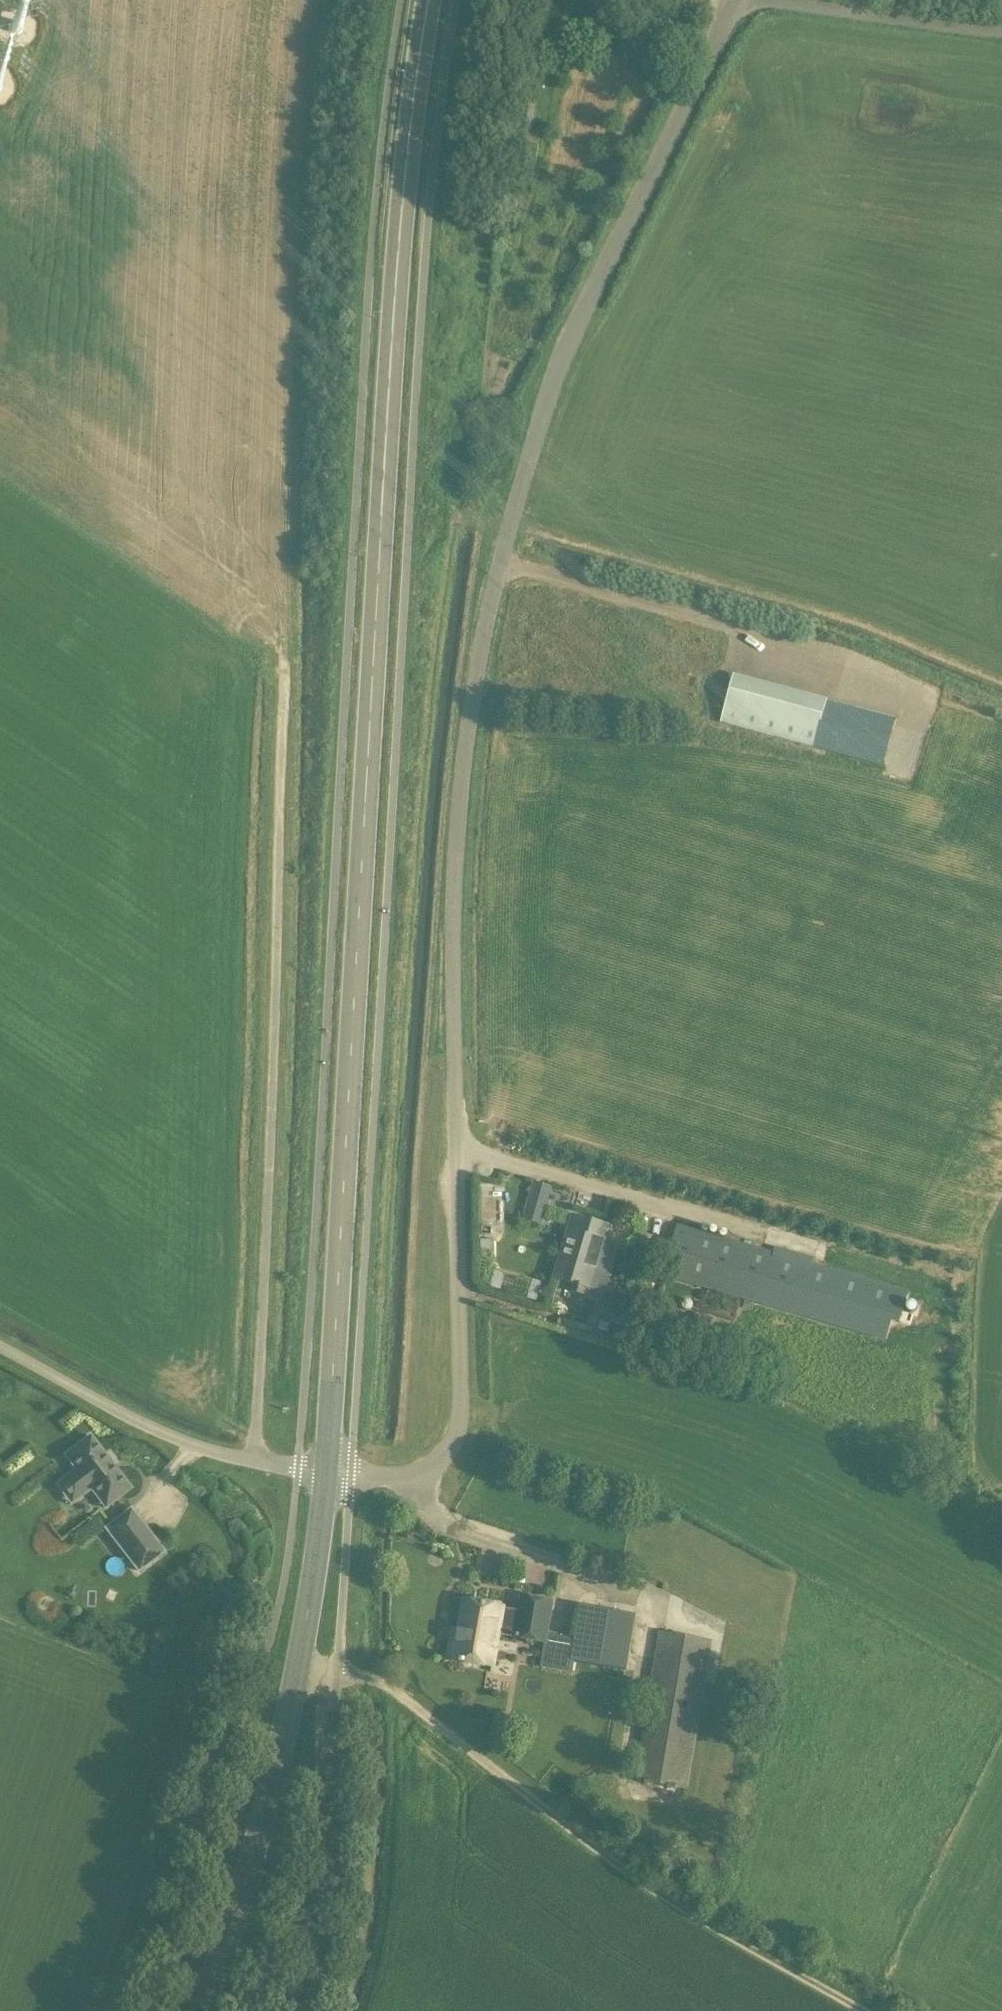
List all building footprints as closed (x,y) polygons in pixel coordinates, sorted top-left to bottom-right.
[(9,26),(9,28),(9,29),(9,30),(10,31),(11,33),(12,33),(13,34),(15,34),(16,34),(17,34),(19,33),(20,33),(21,32),(22,31),(22,29),(22,28),(22,26),(22,25),(21,24),(20,23),(19,22),(18,21),(17,21),(15,21),(14,21),(12,22),(11,22),(10,23),(9,25),(9,26)] [(720,721),(814,747),(830,751),(882,766),(895,719),(827,700),(733,675),(720,721)] [(533,1180),(520,1217),(540,1223),(553,1187),(533,1180)] [(573,1217),(554,1278),(590,1289),(609,1228),(573,1217)] [(900,1290),(812,1264),(814,1257),(775,1246),(773,1253),(678,1226),(664,1275),(886,1339),(900,1290)] [(615,1295),(608,1319),(639,1328),(646,1304),(615,1295)] [(130,1489),(90,1436),(64,1455),(76,1470),(56,1485),(71,1504),(91,1489),(105,1508),(130,1489)] [(124,1513),(103,1531),(138,1574),(160,1556),(124,1513)] [(492,1665),(497,1634),(514,1637),(513,1638),(544,1644),(540,1667),(569,1671),(560,1728),(615,1737),(635,1614),(580,1605),(575,1638),(549,1634),(554,1600),(520,1595),(518,1610),(465,1602),(459,1640),(452,1639),(449,1659),(492,1665)] [(688,1790),(713,1640),(660,1630),(635,1781),(688,1790)]
